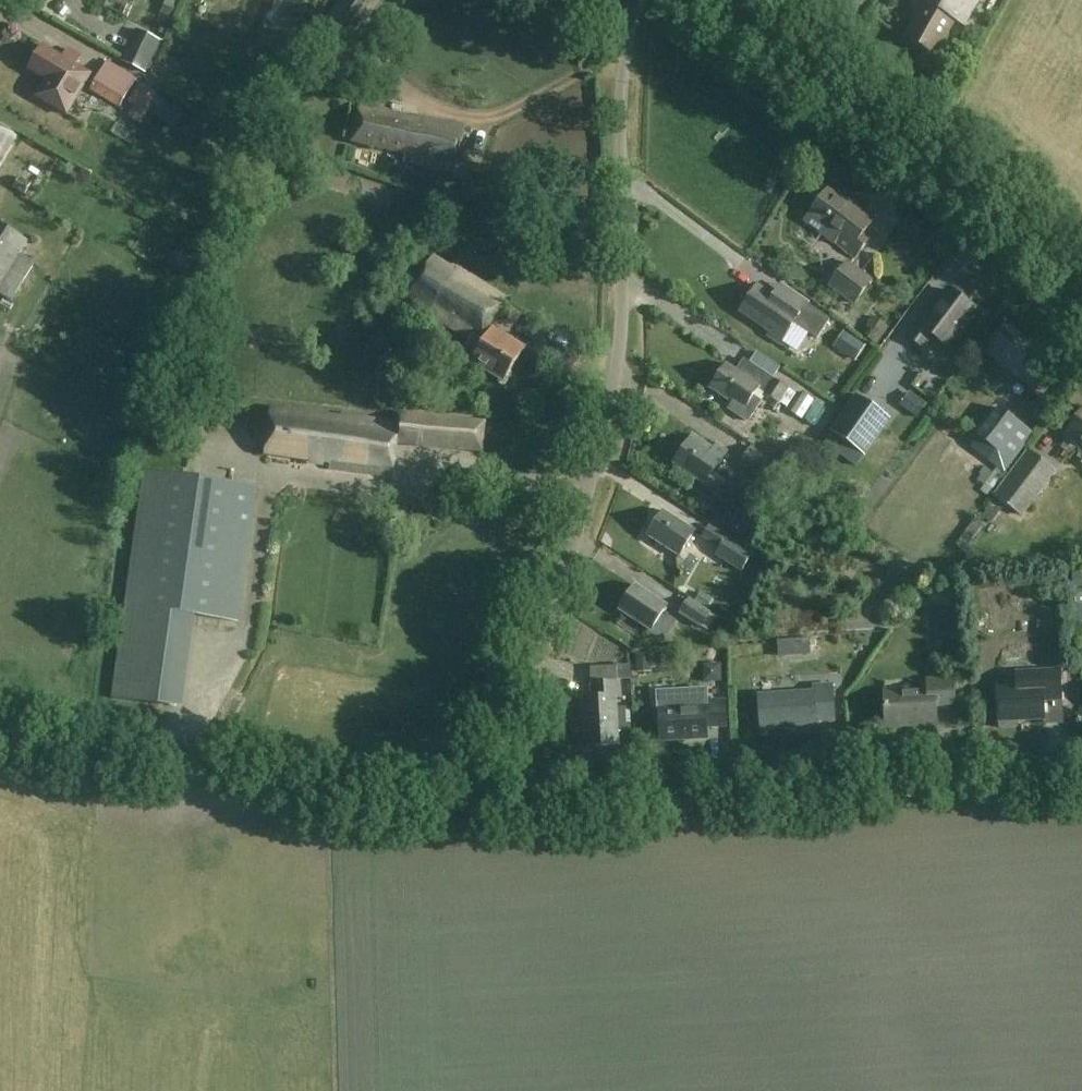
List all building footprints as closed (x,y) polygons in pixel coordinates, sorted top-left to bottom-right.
[(315,34),(343,54),(383,0),(340,0),(315,34)] [(919,1),(925,5),(906,39),(935,55),(954,21),(963,26),(978,0),(919,0),(919,1)] [(162,44),(138,31),(122,62),(146,74),(162,44)] [(63,58),(42,46),(28,70),(46,80),(36,97),(67,116),(91,75),(76,66),(81,57),(68,49),(63,58)] [(136,80),(108,63),(90,91),(119,109),(136,80)] [(465,128),(360,105),(352,143),(406,154),(404,163),(455,174),(465,128)] [(0,127),(0,163),(16,137),(0,127)] [(831,189),(830,188),(808,217),(809,217),(805,223),(835,245),(836,244),(856,259),(869,241),(862,237),(874,222),(830,189),(831,189)] [(0,225),(0,295),(11,302),(35,261),(22,253),(29,242),(0,225)] [(533,241),(499,227),(492,243),(517,252),(518,258),(525,261),(533,241)] [(455,270),(434,257),(409,298),(431,311),(429,314),(471,340),(464,351),(474,358),(472,362),(505,382),(525,350),(489,328),(507,299),(456,268),(455,270)] [(872,282),(847,262),(829,285),(840,294),(836,300),(847,309),(851,303),(854,305),(872,282)] [(758,286),(740,312),(770,333),(768,337),(781,346),(795,324),(814,337),(826,319),(807,306),(809,304),(796,295),(788,306),(758,286)] [(975,310),(949,291),(928,320),(926,317),(910,338),(924,348),(932,336),(948,347),(975,310)] [(883,345),(895,328),(885,321),(873,338),(883,345)] [(1030,345),(1005,326),(985,353),(1033,389),(1056,359),(1032,341),(1030,345)] [(780,368),(757,353),(750,364),(743,360),(736,371),(726,364),(710,389),(732,403),(727,410),(747,423),(761,403),(754,399),(759,391),(779,404),(789,389),(773,379),(780,368)] [(946,377),(929,369),(921,384),(939,392),(946,377)] [(809,421),(819,399),(806,394),(797,415),(809,421)] [(891,420),(856,396),(831,432),(865,456),(891,420)] [(1035,434),(999,408),(970,447),(998,468),(992,476),(1000,482),(1035,434)] [(341,418),(271,410),(266,456),(330,463),(329,471),(393,478),(397,444),(482,454),(485,423),(400,413),(399,422),(342,416),(341,418)] [(1065,436),(1077,445),(1079,443),(1081,445),(1081,413),(1065,436)] [(715,449),(694,435),(674,465),(675,466),(667,478),(687,492),(695,479),(704,485),(703,487),(716,496),(725,483),(712,475),(722,460),(712,453),(715,449)] [(780,467),(749,448),(738,464),(770,484),(780,467)] [(1057,472),(1029,451),(995,496),(1023,518),(1057,472)] [(257,488),(145,472),(126,607),(238,623),(257,488)] [(695,532),(664,511),(648,537),(679,557),(695,532)] [(715,555),(731,566),(739,546),(727,538),(715,555)] [(739,546),(731,566),(741,572),(752,554),(739,546)] [(667,607),(636,586),(620,611),(651,632),(667,607)] [(713,600),(701,592),(694,603),(688,599),(679,613),(706,631),(716,617),(706,611),(713,600)] [(958,640),(955,596),(931,598),(933,642),(958,640)] [(172,615),(125,609),(113,698),(159,705),(172,615)] [(787,656),(823,655),(822,640),(786,642),(787,656)] [(1062,702),(1060,671),(1034,673),(1034,683),(997,685),(998,723),(1044,721),(1043,703),(1062,702)] [(955,709),(953,681),(928,682),(928,690),(885,693),(886,728),(937,726),(936,710),(955,709)] [(621,698),(620,683),(591,685),(592,698),(584,699),(587,748),(618,746),(615,699),(621,698)] [(834,721),(832,686),(814,687),(814,693),(759,697),(761,731),(787,730),(788,735),(818,733),(817,722),(834,721)] [(727,728),(726,701),(705,702),(706,707),(659,709),(660,742),(708,740),(707,729),(727,728)]
